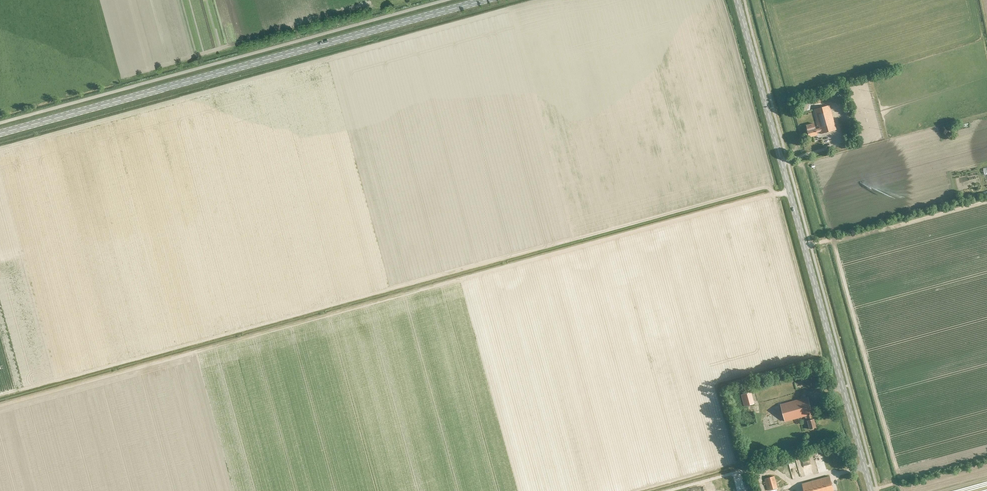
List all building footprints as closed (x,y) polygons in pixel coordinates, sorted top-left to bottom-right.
[(846,96),(846,95),(846,94),(846,93),(845,92),(845,91),(844,91),(844,90),(843,90),(843,89),(842,89),(842,88),(841,88),(840,88),(839,88),(838,87),(837,88),(836,88),(835,88),(834,88),(834,89),(833,89),(833,90),(832,90),(832,91),(831,91),(831,92),(830,93),(830,94),(830,95),(830,96),(830,97),(830,98),(831,98),(831,99),(831,100),(832,100),(832,101),(833,102),(834,102),(834,103),(835,103),(836,103),(837,103),(838,103),(839,103),(840,103),(841,103),(842,103),(842,102),(843,102),(843,101),(844,101),(844,100),(845,100),(845,99),(845,98),(846,98),(846,97),(846,96)] [(807,130),(809,136),(817,134),(816,132),(820,131),(821,134),(836,130),(829,105),(814,109),(819,128),(815,129),(814,123),(806,125),(807,130)] [(745,406),(754,403),(751,391),(741,394),(745,406)] [(807,397),(780,404),(785,421),(804,416),(807,420),(809,429),(816,427),(813,418),(812,414),(807,397)] [(770,427),(775,425),(774,422),(777,421),(774,413),(771,414),(771,417),(767,418),(770,427)] [(764,478),(767,490),(777,487),(774,476),(764,478)] [(829,476),(802,483),(804,490),(833,490),(829,476)]
